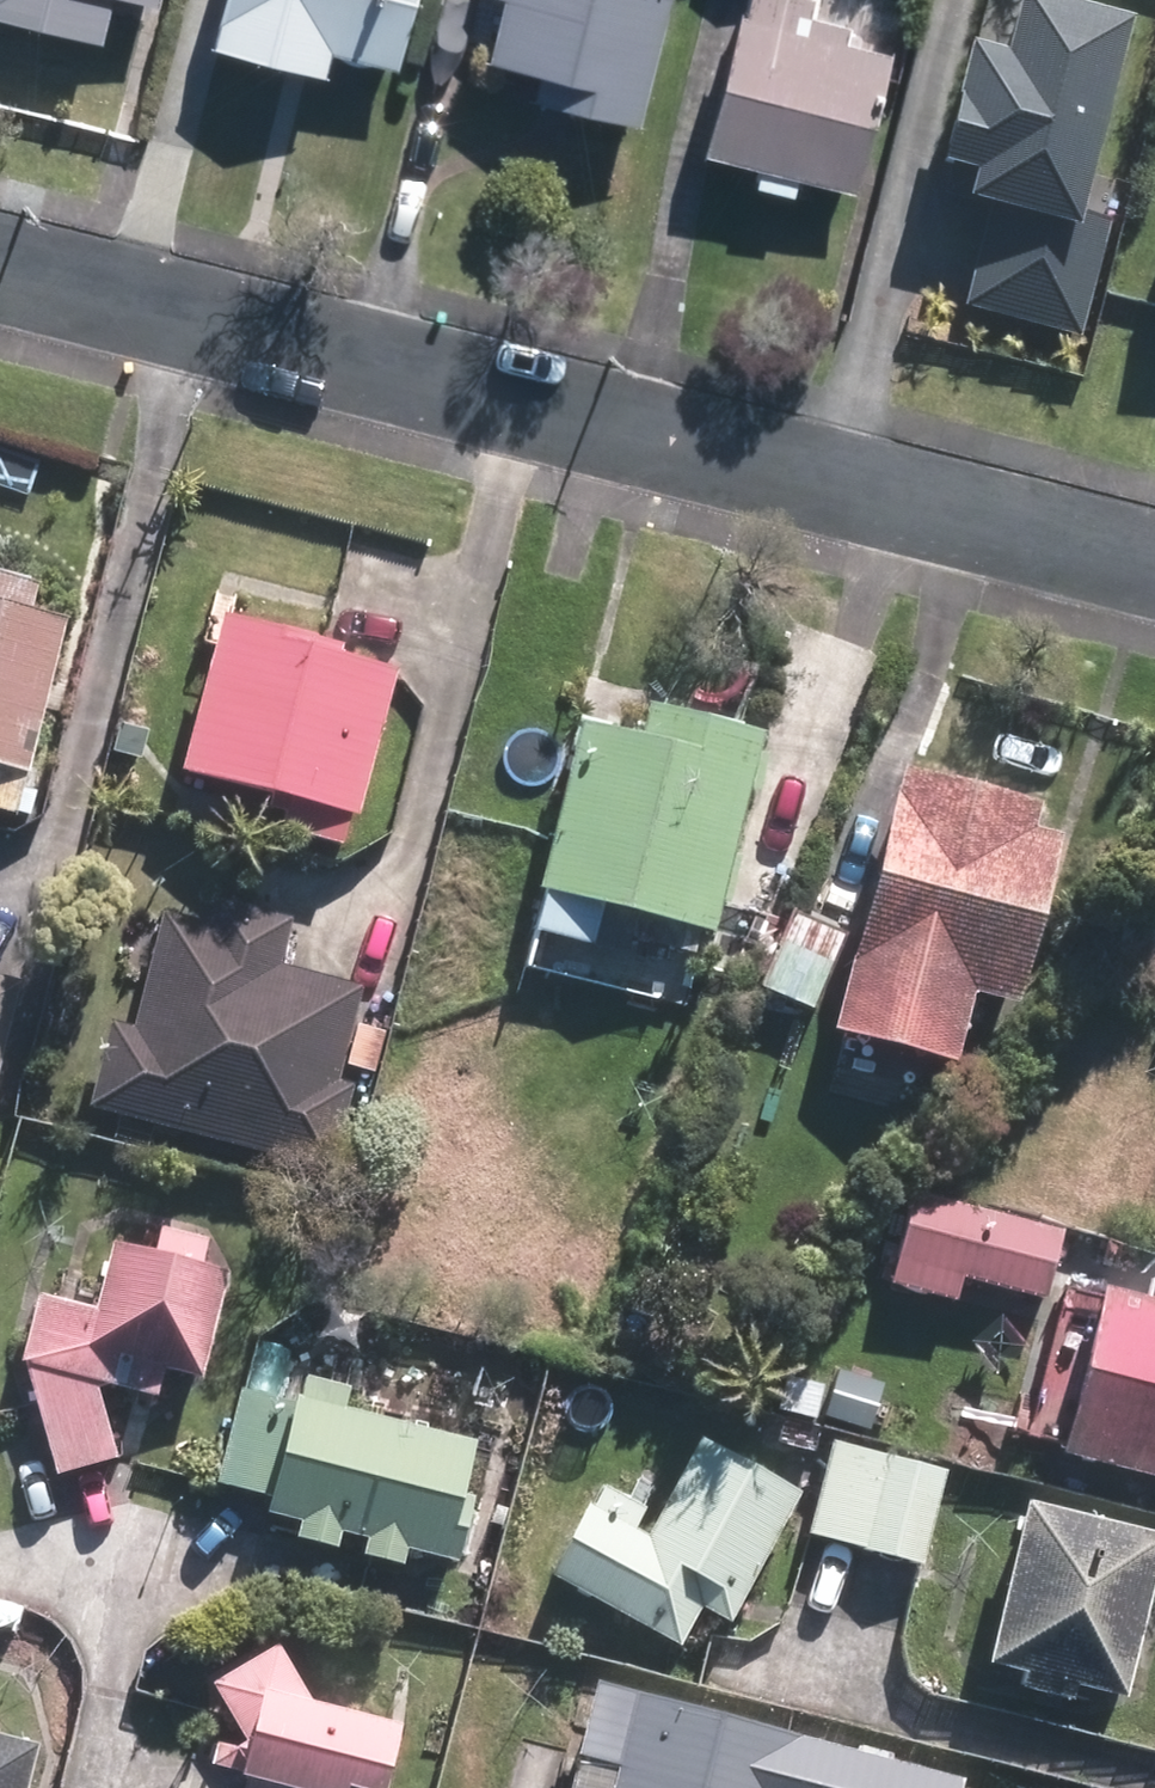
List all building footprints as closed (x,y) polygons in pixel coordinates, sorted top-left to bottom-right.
[(91,35),(99,0),(0,0),(0,12),(91,35)] [(404,0),(210,0),(200,38),(314,69),(320,44),(388,61),(404,0)] [(479,65),(531,78),(525,101),(633,127),(663,0),(494,0),(479,65)] [(805,0),(741,0),(737,16),(726,14),(693,155),(750,168),(744,188),(785,197),(789,178),(849,191),(881,54),(837,43),(842,27),(801,17),(805,0)] [(1121,183),(1089,174),(1129,18),(1058,0),(1028,0),(1015,50),(978,41),(948,160),(980,168),(973,194),(996,200),(969,304),(1083,333),(1121,183)] [(57,619),(22,610),(28,584),(0,576),(0,816),(1,817),(12,774),(18,776),(57,619)] [(349,817),(387,668),(331,654),(334,647),(208,615),(168,772),(280,800),(272,828),(336,845),(344,816),(349,817)] [(704,933),(754,731),(638,702),(629,739),(568,724),(527,890),(535,891),(526,934),(583,947),(593,905),(626,913),(620,939),(685,954),(691,930),(704,933)] [(892,769),(844,962),(1009,1004),(1053,835),(1025,828),(1031,805),(892,769)] [(274,965),(285,917),(212,900),(207,921),(153,909),(124,1029),(101,1023),(81,1106),(326,1165),(346,1083),(332,1079),(353,984),(274,965)] [(844,936),(790,914),(759,991),(813,1011),(844,936)] [(16,979),(0,976),(0,1042),(16,979)] [(1052,1228),(906,1188),(880,1283),(947,1300),(954,1274),(1034,1296),(1052,1228)] [(197,1262),(204,1236),(153,1222),(146,1249),(105,1239),(86,1308),(28,1293),(12,1360),(17,1362),(49,1472),(112,1453),(91,1380),(152,1397),(159,1371),(192,1379),(221,1270),(197,1262)] [(1052,1452),(1154,1479),(1154,1301),(1093,1285),(1052,1452)] [(291,1520),(287,1538),(328,1547),(331,1533),(358,1539),(355,1555),(396,1565),(399,1547),(448,1558),(462,1499),(449,1497),(463,1442),(334,1411),(341,1388),(297,1379),(292,1400),(282,1398),(228,1385),(207,1480),(261,1493),(256,1513),(291,1520)] [(900,1406),(857,1396),(849,1429),(892,1439),(900,1406)] [(723,1618),(792,1490),(693,1435),(651,1514),(596,1485),(584,1506),(577,1502),(540,1572),(671,1644),(693,1602),(723,1618)] [(863,1546),(887,1455),(829,1440),(806,1531),(863,1546)] [(921,1562),(944,1468),(887,1455),(863,1546),(864,1546),(921,1562)] [(1154,1563),(1154,1534),(1017,1499),(976,1663),(1014,1673),(1010,1690),(1063,1703),(1067,1687),(1121,1700),(1154,1563)] [(384,1729),(305,1708),(269,1644),(205,1681),(238,1739),(229,1777),(237,1781),(235,1787),(369,1787),(384,1729)] [(585,1686),(568,1759),(605,1768),(600,1787),(949,1787),(951,1781),(790,1741),(791,1738),(585,1686)] [(25,1745),(0,1739),(0,1787),(14,1787),(25,1745)]
